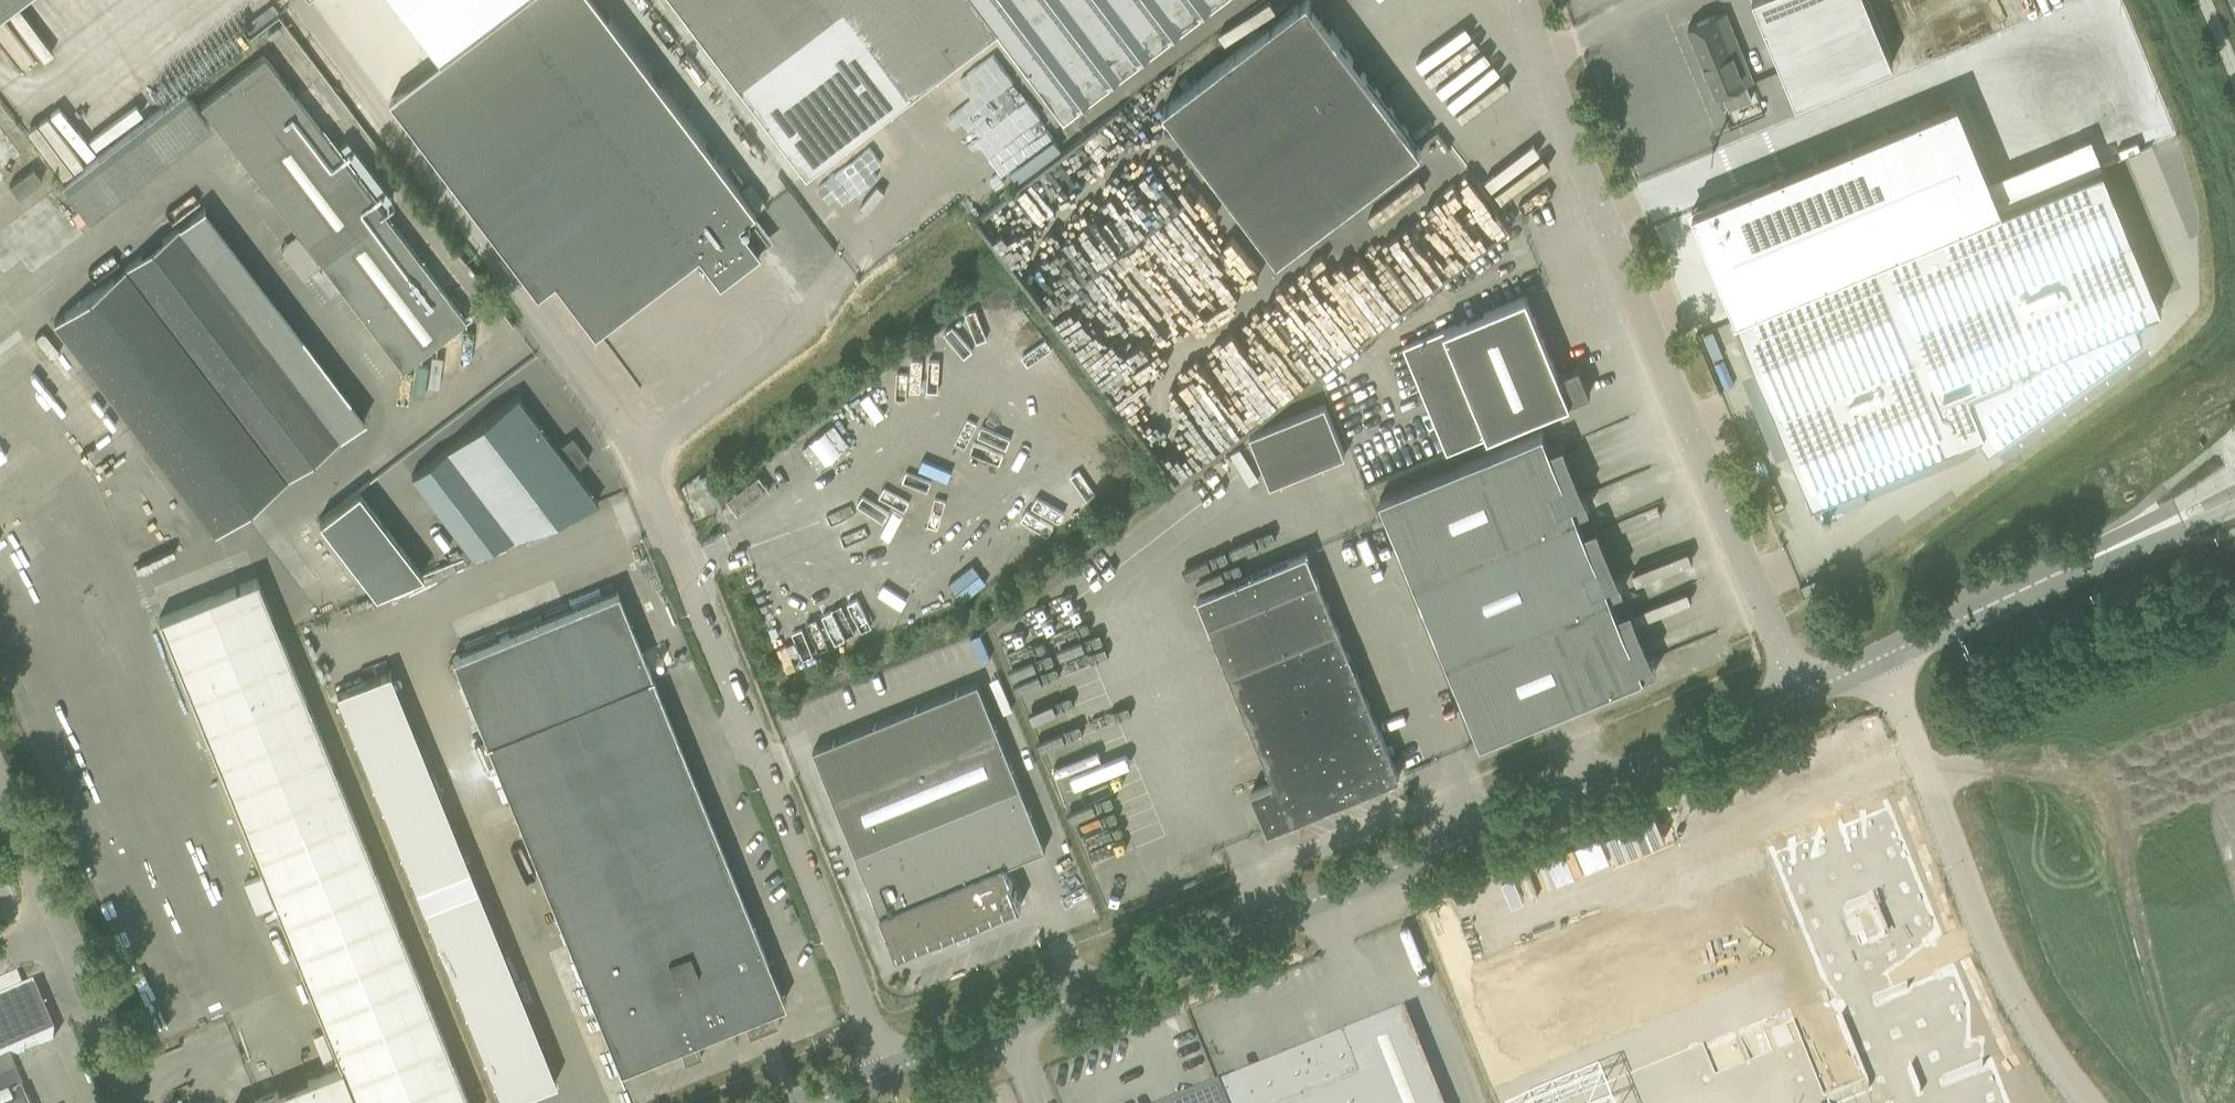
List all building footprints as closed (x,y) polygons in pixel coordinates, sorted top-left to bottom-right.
[(412,84),(392,99),(540,294),(558,280),(598,333),(702,254),(723,281),(761,252),(740,225),(757,212),(596,0),(349,0),(412,84)] [(976,0),(676,0),(807,173),(998,28),(976,0)] [(998,28),(1064,116),(1217,0),(976,0),(998,28)] [(1402,161),(1419,147),(1369,81),(1310,0),(1303,0),(1288,11),(1163,106),(1278,257),(1402,161)] [(1795,102),(1893,62),(1868,0),(1753,0),(1795,102)] [(1745,60),(1725,12),(1709,18),(1689,26),(1688,27),(1715,94),(1716,93),(1722,91),(1728,107),(1752,97),(1746,82),(1752,79),(1745,60)] [(264,54),(246,67),(200,103),(401,367),(465,319),(264,54)] [(1958,100),(1692,210),(1736,316),(2002,207),(1991,179),(1958,100)] [(2091,138),(2073,145),(2085,173),(2102,165),(2091,138)] [(2103,166),(1736,318),(1756,365),(1790,447),(1812,501),(1927,454),(1951,444),(1978,432),(1978,433),(1988,447),(2035,413),(2033,410),(2044,402),(2046,406),(2142,336),(2135,317),(2161,307),(2103,166)] [(205,208),(54,322),(214,533),(365,418),(205,208)] [(295,233),(280,245),(304,276),(319,264),(295,233)] [(1526,294),(1506,303),(1404,345),(1448,452),(1549,409),(1588,393),(1576,365),(1558,373),(1526,294)] [(411,476),(469,553),(597,501),(573,469),(588,458),(572,436),(556,447),(517,395),(411,476)] [(1270,483),(1344,454),(1324,403),(1250,434),(1270,483)] [(804,447),(819,467),(850,444),(834,423),(804,447)] [(1380,498),(1472,723),(1480,743),(1656,670),(1652,660),(1650,661),(1628,609),(1618,613),(1610,594),(1622,589),(1618,578),(1616,579),(1595,527),(1584,531),(1576,513),(1589,508),(1584,497),(1582,497),(1561,445),(1550,450),(1544,432),(1380,498)] [(120,482),(137,469),(112,438),(96,452),(120,482)] [(769,489),(759,475),(727,499),(738,513),(769,489)] [(422,574),(358,490),(318,520),(375,593),(422,574)] [(1252,790),(1268,829),(1397,776),(1389,756),(1318,577),(1307,551),(1198,596),(1209,622),(1272,783),(1252,790)] [(468,1100),(257,578),(159,617),(340,1066),(248,1102),(469,1102),(468,1100)] [(1810,582),(1800,587),(1803,596),(1814,591),(1810,582)] [(782,997),(617,590),(451,657),(619,1069),(774,1006),(772,1001),(782,997)] [(1046,848),(978,682),(813,749),(897,956),(1021,905),(1005,865),(1046,848)] [(415,735),(361,757),(413,885),(467,863),(415,735)] [(1882,801),(1765,848),(1862,1090),(1830,1102),(2004,1102),(1882,801)] [(476,884),(422,906),(501,1102),(556,1081),(476,884)] [(20,1097),(24,1095),(8,1058),(52,1039),(31,990),(0,1003),(0,1102),(23,1102),(20,1097)] [(1786,1011),(1560,1102),(1823,1102),(1786,1011)] [(1413,1037),(1405,1016),(1220,1091),(1224,1102),(1440,1102),(1413,1037)] [(684,1063),(702,1056),(696,1043),(679,1050),(684,1063)] [(1191,1102),(1224,1102),(1220,1091),(1191,1102)]
